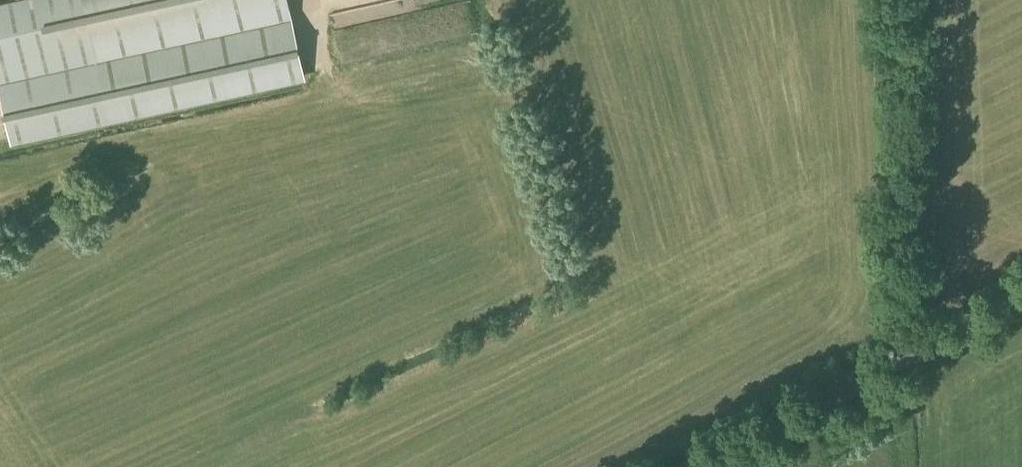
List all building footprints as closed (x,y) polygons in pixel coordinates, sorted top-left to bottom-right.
[(0,0),(0,98),(10,144),(305,79),(288,0),(1,0),(0,0)]
